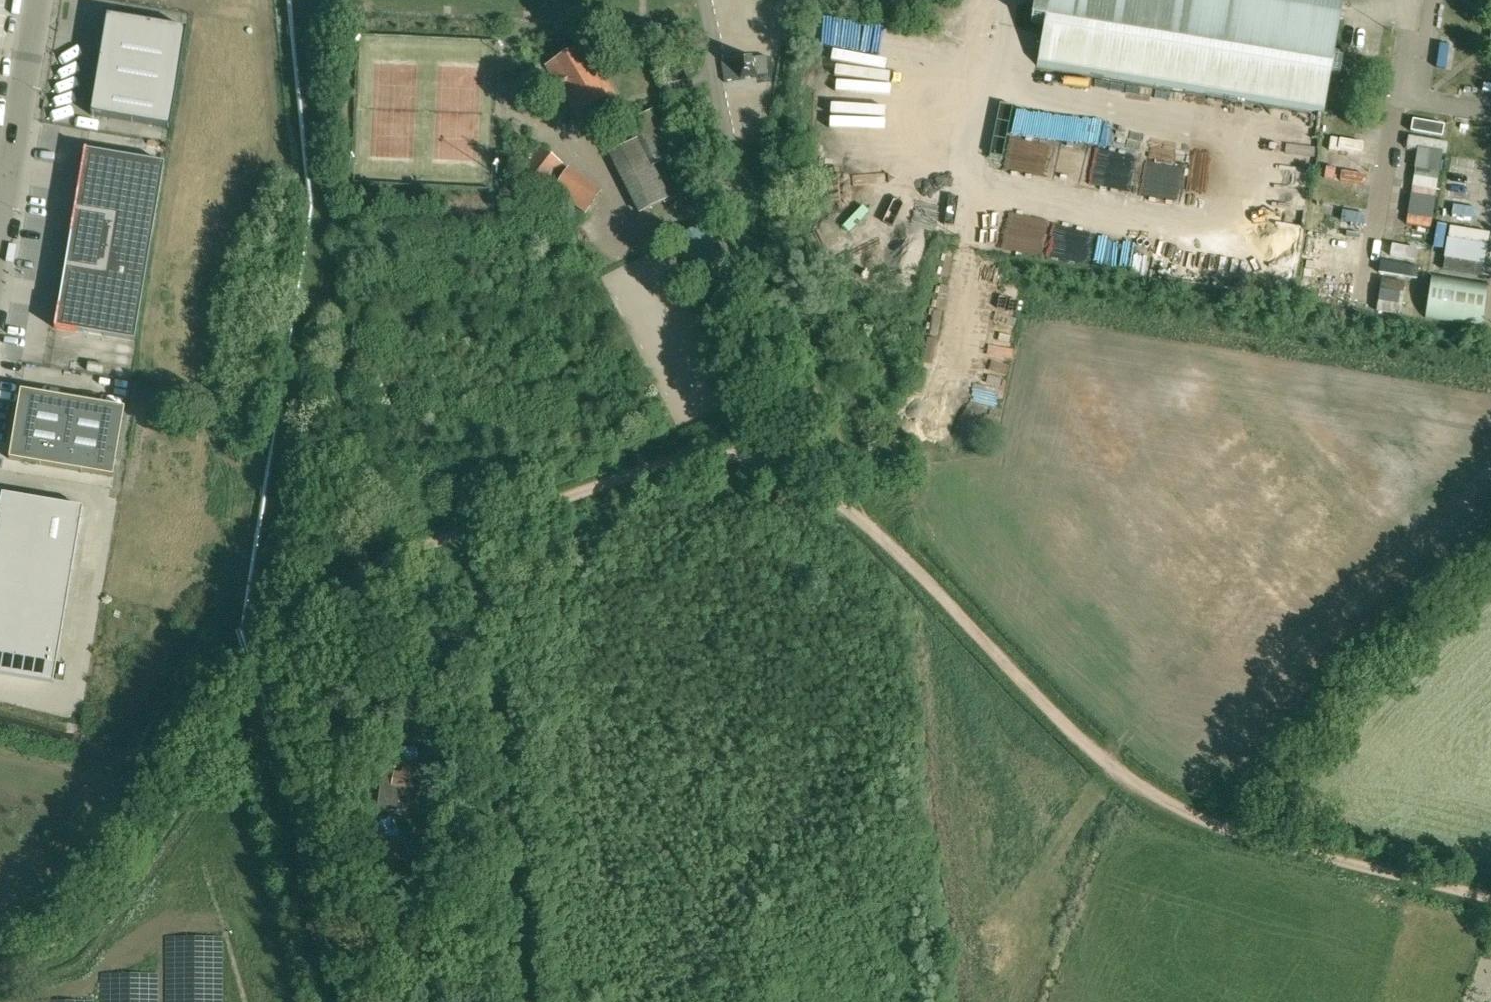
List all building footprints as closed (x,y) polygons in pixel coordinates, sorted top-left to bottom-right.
[(1045,24),(1038,66),(1324,113),(1343,0),(1035,0),(1032,21),(1045,24)] [(188,29),(107,16),(91,115),(171,128),(188,29)] [(557,97),(564,93),(582,123),(618,102),(583,44),(547,66),(554,78),(547,82),(557,97)] [(722,62),(725,82),(768,75),(765,55),(722,62)] [(646,152),(619,167),(642,213),(650,208),(651,209),(664,202),(665,204),(689,192),(671,158),(676,156),(652,111),(630,122),(639,138),(646,152)] [(55,327),(135,341),(165,162),(85,148),(55,327)] [(541,148),(525,168),(548,185),(563,164),(541,148)] [(553,190),(565,199),(579,180),(567,171),(553,190)] [(698,280),(726,266),(704,224),(676,238),(698,280)] [(1465,281),(1433,276),(1428,306),(1426,316),(1435,318),(1481,325),(1488,285),(1465,281)] [(113,477),(125,408),(21,391),(9,459),(113,477)] [(53,684),(82,509),(2,496),(0,510),(0,675),(53,684)] [(402,773),(383,770),(378,808),(397,811),(399,801),(418,804),(424,770),(403,767),(402,773)] [(410,851),(392,817),(356,835),(366,854),(362,856),(370,872),(410,851)]
